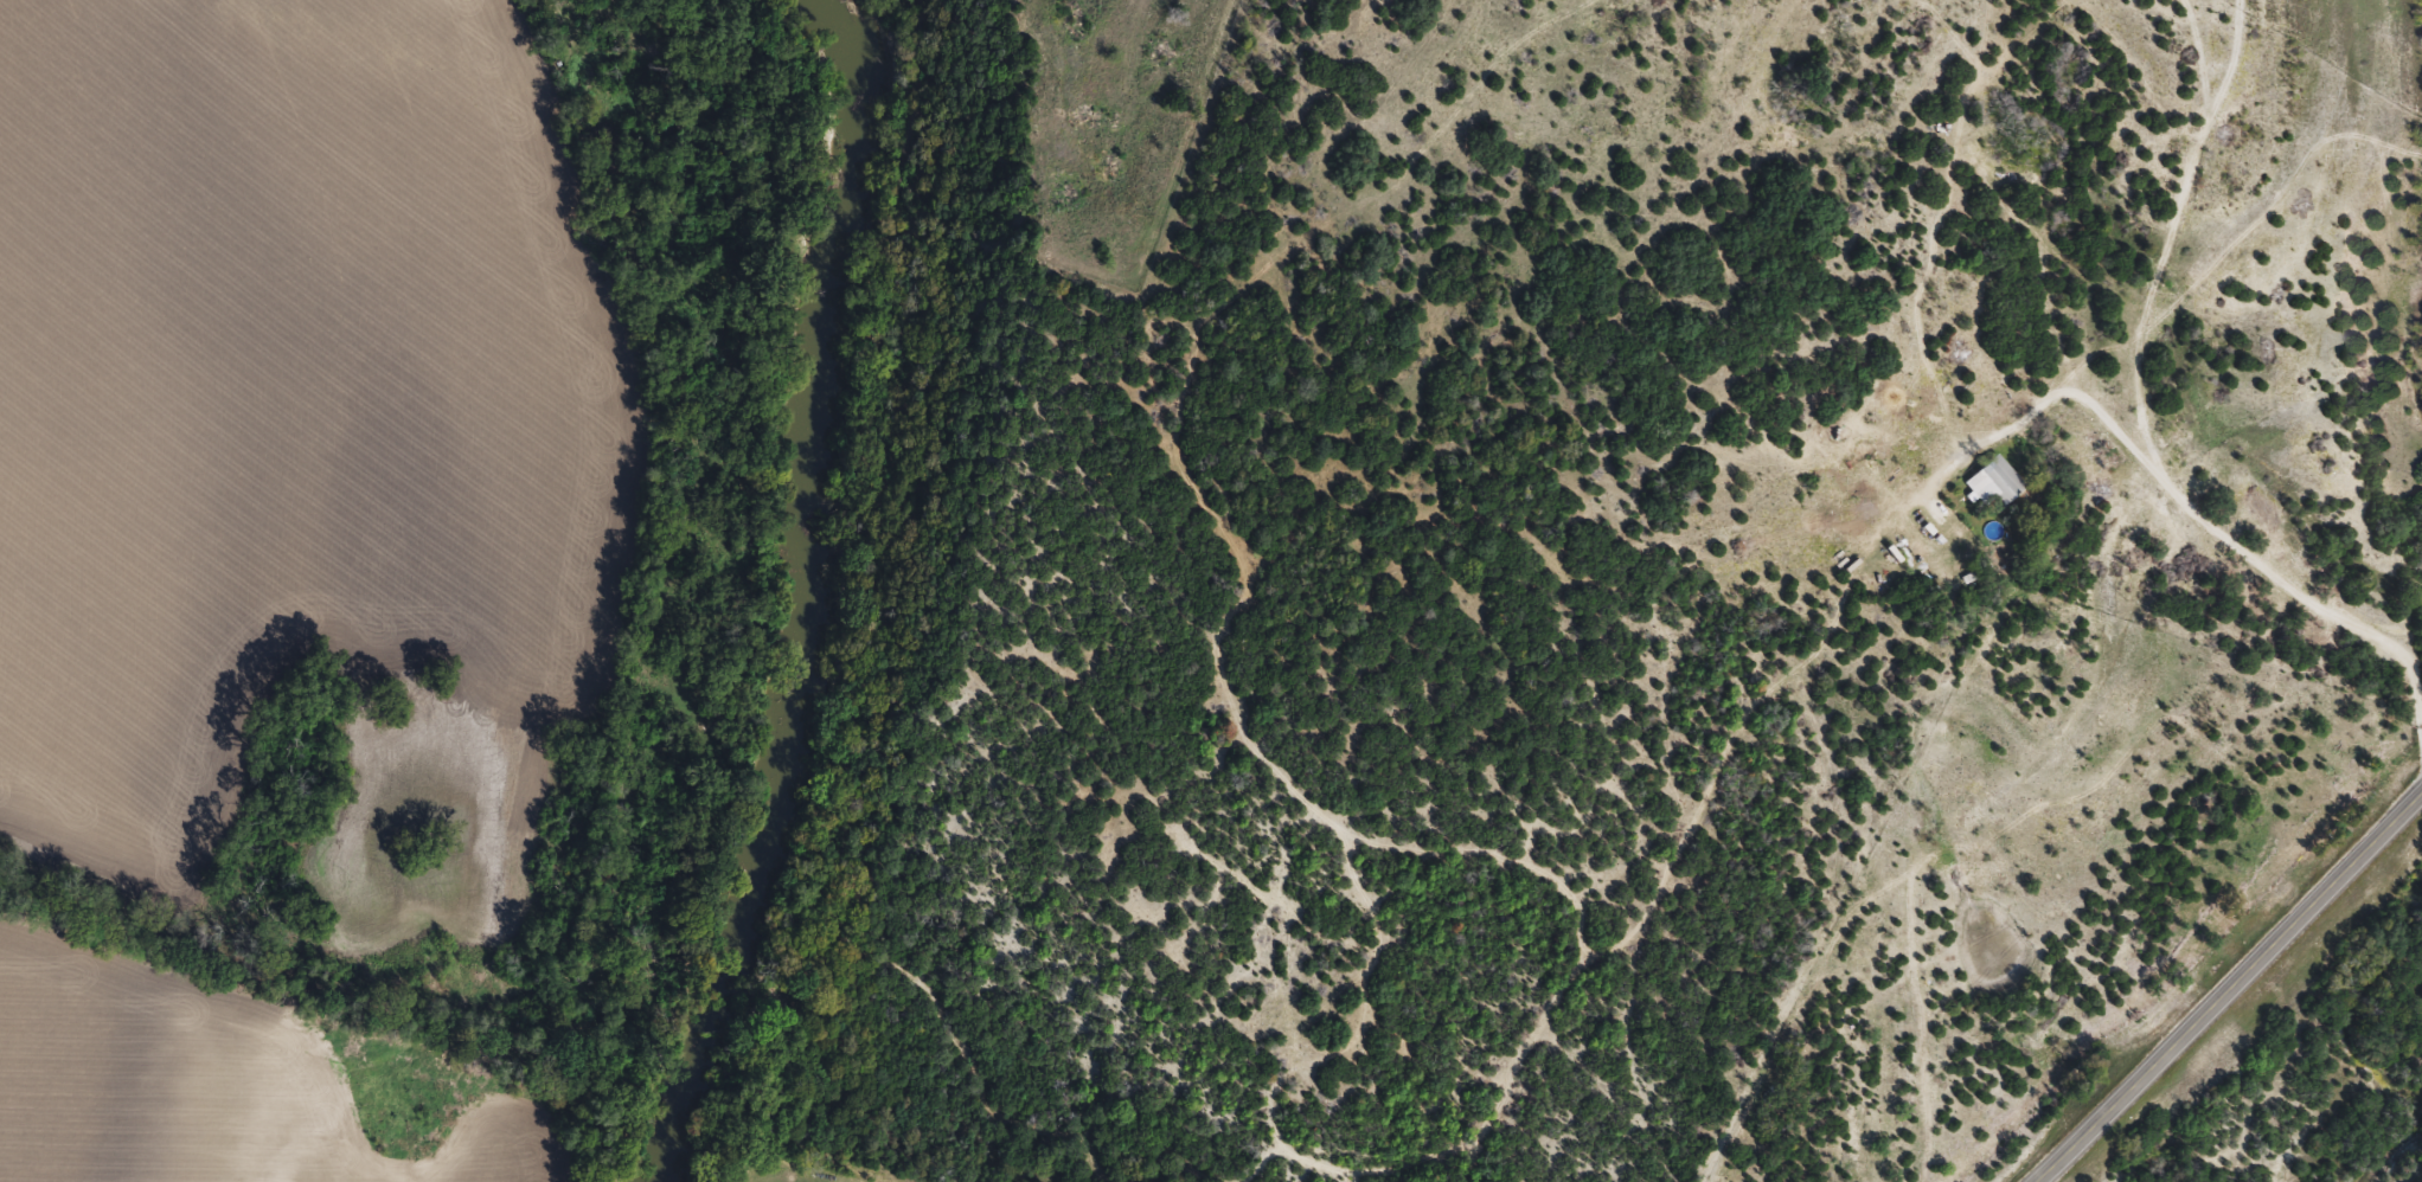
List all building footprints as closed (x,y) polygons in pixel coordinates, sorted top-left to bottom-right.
[(1967,483),(1989,511),(2000,502),(2005,508),(2028,490),(2001,457),(1967,483)]
